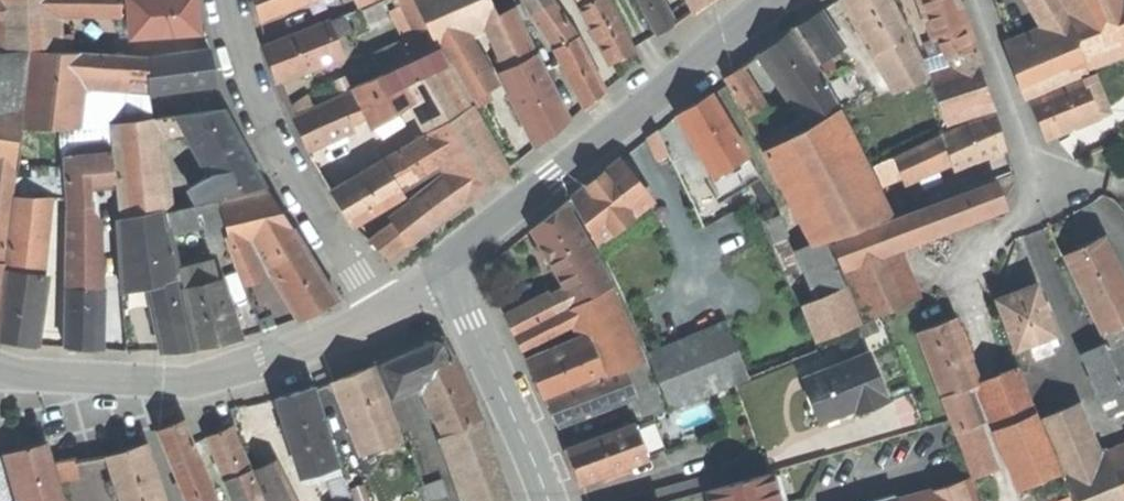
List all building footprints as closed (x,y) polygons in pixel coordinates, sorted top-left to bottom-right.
[(52,9),(52,0),(0,0),(0,27),(1,49),(54,47),(52,9)] [(121,10),(121,0),(52,0),(52,9),(121,10)] [(197,30),(196,9),(195,0),(126,0),(129,35),(197,30)] [(256,2),(260,18),(306,0),(255,0),(256,2)] [(491,0),(414,0),(429,30),(434,42),(438,41),(456,33),(488,18),(498,14),(491,0)] [(558,46),(579,36),(555,0),(532,0),(558,46)] [(612,62),(623,56),(635,50),(608,0),(592,0),(590,1),(582,5),(612,62)] [(657,33),(675,23),(661,0),(638,0),(657,33)] [(695,9),(709,0),(690,0),(695,9)] [(881,49),(910,34),(892,0),(847,0),(875,52),(881,49)] [(945,33),(968,24),(959,0),(918,0),(932,38),(945,33)] [(1056,0),(1035,0),(1051,31),(1070,23),(1056,0)] [(1068,12),(1103,0),(1060,0),(1068,12)] [(1103,0),(1068,12),(1071,23),(1085,65),(1123,51),(1123,0),(1104,0),(1103,0)] [(498,14),(488,18),(509,66),(536,55),(515,7),(498,14)] [(794,27),(814,59),(835,46),(814,15),(794,27)] [(342,16),(324,23),(330,39),(348,32),(342,16)] [(274,66),(280,80),(337,57),(330,39),(324,23),(266,46),(274,66)] [(1051,31),(1011,49),(1029,96),(1087,71),(1085,65),(1071,23),(1070,23),(1051,31)] [(945,33),(952,56),(977,48),(968,24),(945,33)] [(429,30),(406,41),(414,60),(437,49),(434,42),(429,30)] [(774,43),(759,53),(794,102),(823,82),(790,31),(774,43)] [(488,90),(456,33),(438,41),(471,99),(488,90)] [(881,49),(902,88),(929,75),(910,34),(881,49)] [(558,46),(555,47),(586,106),(596,97),(605,90),(579,36),(558,46)] [(375,55),(383,73),(395,68),(414,60),(406,41),(375,55)] [(207,46),(146,56),(148,93),(214,83),(211,65),(207,46)] [(950,57),(955,71),(978,63),(982,62),(977,48),(952,56),(950,57)] [(414,60),(395,68),(415,102),(430,130),(470,106),(437,49),(414,60)] [(58,50),(30,50),(22,127),(75,128),(80,81),(54,79),(58,50)] [(131,55),(58,50),(54,79),(80,81),(125,86),(128,86),(131,55)] [(22,108),(26,51),(0,53),(0,105),(22,108)] [(131,55),(128,86),(148,93),(146,56),(131,55)] [(570,119),(536,55),(509,66),(503,70),(540,144),(554,132),(570,119)] [(930,78),(947,123),(994,107),(978,63),(955,71),(930,78)] [(354,87),(373,127),(394,114),(415,102),(395,68),(383,73),(354,87)] [(739,69),(724,79),(748,115),(762,106),(739,69)] [(872,159),(947,123),(930,78),(929,75),(902,88),(846,114),(872,159)] [(335,82),(341,96),(352,91),(346,77),(335,82)] [(75,128),(111,123),(125,121),(125,86),(80,81),(75,128)] [(839,109),(823,82),(794,102),(810,125),(839,109)] [(1039,121),(1045,137),(1099,115),(1086,82),(1032,103),(1039,121)] [(153,117),(148,93),(128,86),(125,86),(125,121),(153,117)] [(299,134),(307,151),(355,130),(351,122),(363,116),(352,91),(341,96),(292,118),(299,134)] [(695,104),(680,113),(717,176),(748,158),(750,156),(712,94),(695,104)] [(287,106),(291,116),(313,106),(309,96),(287,106)] [(430,130),(428,131),(429,134),(441,153),(456,180),(467,200),(509,170),(473,104),(470,106),(430,130)] [(13,165),(22,108),(0,105),(0,163),(13,165)] [(223,194),(264,185),(236,132),(223,107),(180,113),(188,128),(212,172),(223,194)] [(893,214),(839,109),(810,125),(794,134),(764,150),(815,245),(824,241),(893,214)] [(180,113),(153,117),(155,133),(188,128),(180,113)] [(996,114),(940,138),(949,158),(954,170),(976,160),(998,151),(1005,148),(1001,132),(996,114)] [(111,123),(120,217),(163,206),(155,133),(153,117),(125,121),(111,123)] [(760,144),(764,150),(794,134),(791,127),(760,144)] [(21,131),(16,179),(36,180),(36,177),(64,177),(61,155),(57,130),(21,131)] [(644,142),(660,163),(670,156),(658,131),(644,142)] [(429,134),(383,162),(395,181),(441,153),(429,134)] [(903,177),(949,158),(940,138),(895,157),(903,177)] [(114,174),(110,148),(61,155),(64,177),(64,181),(87,178),(99,176),(114,174)] [(1001,157),(998,151),(976,160),(979,167),(1001,157)] [(884,185),(903,177),(895,157),(875,166),(884,185)] [(778,215),(748,158),(717,176),(694,190),(687,193),(704,227),(753,200),(760,215),(764,222),(766,221),(778,215)] [(341,207),(350,222),(401,191),(395,181),(383,162),(332,192),(341,207)] [(593,182),(572,199),(597,245),(613,232),(641,210),(635,202),(645,194),(619,162),(593,182)] [(2,262),(13,165),(0,163),(0,262),(2,262)] [(196,201),(223,194),(212,172),(188,184),(196,201)] [(680,177),(687,193),(694,190),(686,173),(680,177)] [(16,179),(14,202),(33,197),(54,197),(66,196),(64,181),(64,177),(36,177),(36,180),(16,179)] [(93,286),(87,178),(64,181),(66,196),(66,214),(65,285),(93,286)] [(409,244),(467,200),(456,180),(396,225),(409,244)] [(840,268),(842,267),(893,248),(1004,207),(995,180),(831,242),(840,268)] [(266,189),(217,198),(225,233),(228,243),(245,240),(263,236),(293,229),(279,209),(266,189)] [(66,214),(66,196),(54,197),(55,214),(66,214)] [(14,202),(6,267),(35,271),(33,197),(14,202)] [(217,198),(197,203),(201,221),(205,238),(225,233),(217,198)] [(168,229),(201,221),(197,203),(164,211),(166,222),(168,229)] [(597,256),(567,203),(548,218),(532,230),(557,277),(597,256)] [(117,217),(118,234),(166,222),(164,211),(163,206),(120,217),(117,217)] [(791,242),(778,215),(766,221),(778,248),(791,242)] [(122,287),(149,282),(175,276),(179,275),(177,268),(168,229),(166,222),(118,234),(122,287)] [(388,260),(409,244),(396,225),(372,243),(388,260)] [(299,238),(293,229),(263,236),(270,255),(299,238)] [(619,244),(613,232),(597,245),(603,257),(619,244)] [(334,297),(299,238),(270,255),(302,315),(318,306),(334,297)] [(1063,255),(1100,329),(1120,318),(1123,316),(1123,291),(1098,238),(1079,248),(1063,255)] [(256,272),(245,240),(228,243),(242,277),(256,272)] [(808,248),(828,294),(844,287),(824,241),(815,245),(808,248)] [(842,267),(863,319),(914,299),(893,248),(842,267)] [(805,269),(811,282),(798,287),(804,303),(819,297),(801,250),(785,257),(792,274),(805,269)] [(613,285),(597,256),(557,277),(566,293),(569,291),(576,305),(611,286),(613,285)] [(179,275),(182,286),(217,277),(212,261),(177,268),(179,275)] [(6,267),(0,310),(0,338),(11,339),(32,342),(42,272),(35,271),(6,267)] [(175,276),(149,282),(162,348),(176,346),(191,345),(175,276)] [(217,277),(182,286),(197,345),(215,341),(235,338),(217,277)] [(99,286),(93,286),(65,285),(64,346),(80,346),(98,346),(99,286)] [(1015,292),(995,300),(1015,351),(1030,345),(1047,339),(1056,336),(1047,314),(1049,313),(1044,300),(1042,301),(1036,285),(1015,292)] [(645,360),(611,286),(576,305),(572,306),(579,320),(588,340),(603,373),(605,378),(626,369),(645,360)] [(828,294),(801,305),(817,340),(859,321),(844,287),(828,294)] [(572,306),(576,305),(569,291),(566,293),(532,310),(539,323),(572,306)] [(816,349),(793,294),(769,304),(708,328),(731,384),(816,349)] [(627,307),(635,328),(645,324),(636,303),(627,307)] [(579,320),(572,306),(539,323),(514,335),(519,345),(579,320)] [(514,335),(539,323),(532,310),(508,322),(514,335)] [(1120,318),(1100,329),(1110,352),(1123,346),(1123,326),(1120,318)] [(936,326),(919,332),(943,397),(966,388),(977,384),(953,320),(936,326)] [(672,408),(731,384),(708,328),(649,353),(672,408)] [(407,349),(377,363),(395,400),(423,386),(447,436),(455,433),(483,419),(446,340),(434,336),(407,349)] [(1052,353),(1047,339),(1030,345),(1035,359),(1052,353)] [(587,380),(603,373),(588,340),(573,347),(587,380)] [(1105,346),(1085,355),(1114,417),(1123,413),(1123,388),(1105,346)] [(1110,352),(1123,382),(1123,346),(1110,352)] [(544,398),(587,380),(573,347),(529,366),(537,383),(544,398)] [(871,358),(804,383),(812,405),(820,425),(844,416),(843,414),(855,409),(858,417),(889,406),(871,358)] [(666,411),(645,360),(626,369),(634,392),(632,393),(644,420),(666,411)] [(354,373),(338,379),(367,453),(403,439),(374,365),(354,373)] [(1018,368),(1000,375),(1006,424),(1036,411),(1018,368)] [(557,423),(632,393),(634,392),(626,369),(605,378),(548,400),(553,412),(557,423)] [(1000,375),(977,384),(994,428),(1006,424),(1000,375)] [(295,393),(278,398),(300,472),(338,461),(315,387),(295,393)] [(979,423),(966,388),(943,397),(956,432),(977,424),(979,423)] [(1044,418),(1066,474),(1091,464),(1068,408),(1044,418)] [(1061,472),(1036,411),(1006,424),(1031,485),(1061,472)] [(480,500),(512,500),(483,419),(455,433),(480,500)] [(161,430),(190,500),(219,500),(186,420),(172,426),(161,430)] [(994,470),(977,424),(956,432),(973,477),(994,470)] [(634,425),(567,450),(574,467),(580,483),(647,459),(634,425)] [(221,433),(209,437),(235,498),(260,487),(234,427),(221,433)] [(9,454),(23,500),(65,500),(59,481),(62,481),(58,464),(51,443),(29,449),(9,454)] [(109,457),(124,500),(166,500),(148,444),(129,451),(109,457)] [(1108,457),(1123,496),(1123,451),(1108,457)] [(1108,457),(1091,464),(1066,474),(1077,500),(1123,500),(1123,496),(1108,457)] [(58,464),(62,481),(87,475),(83,458),(58,464)] [(268,500),(289,500),(270,464),(255,470),(268,500)] [(711,500),(779,500),(772,475),(708,491),(711,500)] [(925,494),(927,500),(976,500),(969,480),(925,494)] [(260,487),(235,498),(236,500),(266,500),(260,487)] [(910,495),(912,500),(927,500),(925,494),(924,491),(910,495)]
